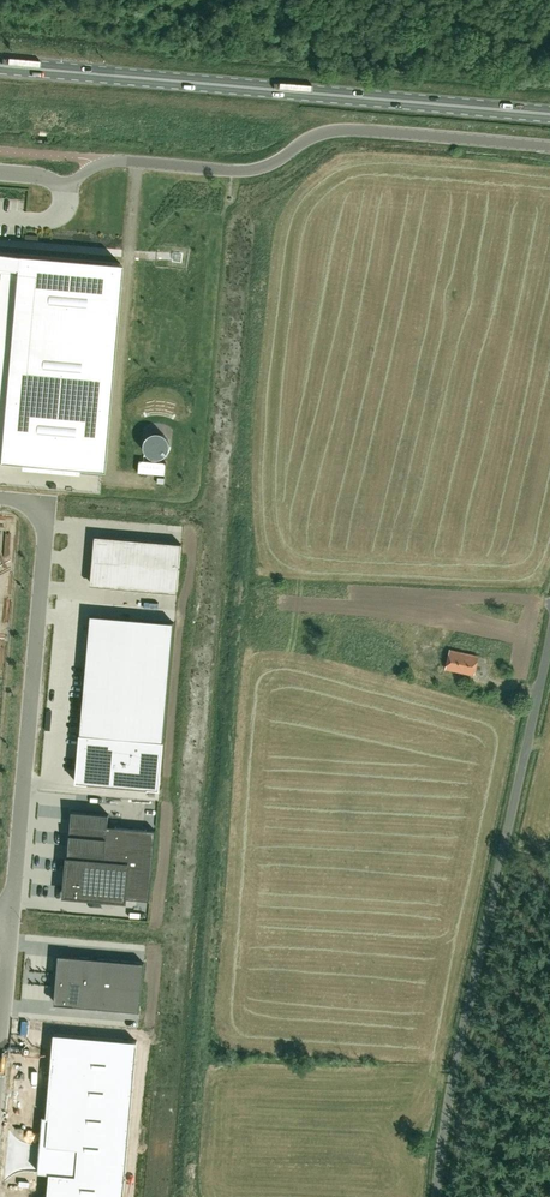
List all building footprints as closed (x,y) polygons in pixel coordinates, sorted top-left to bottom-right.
[(103,469),(121,263),(0,252),(0,460),(103,469)] [(139,460),(138,473),(165,475),(166,462),(139,460)] [(97,536),(93,585),(99,585),(99,586),(177,593),(181,543),(103,537),(97,536)] [(76,782),(148,788),(159,789),(161,775),(174,622),(91,615),(76,782)] [(474,674),(478,655),(450,649),(446,668),(474,674)] [(109,814),(72,810),(65,895),(125,901),(126,898),(150,900),(156,830),(108,826),(109,814)] [(60,955),(56,1003),(140,1011),(144,962),(60,955)]
